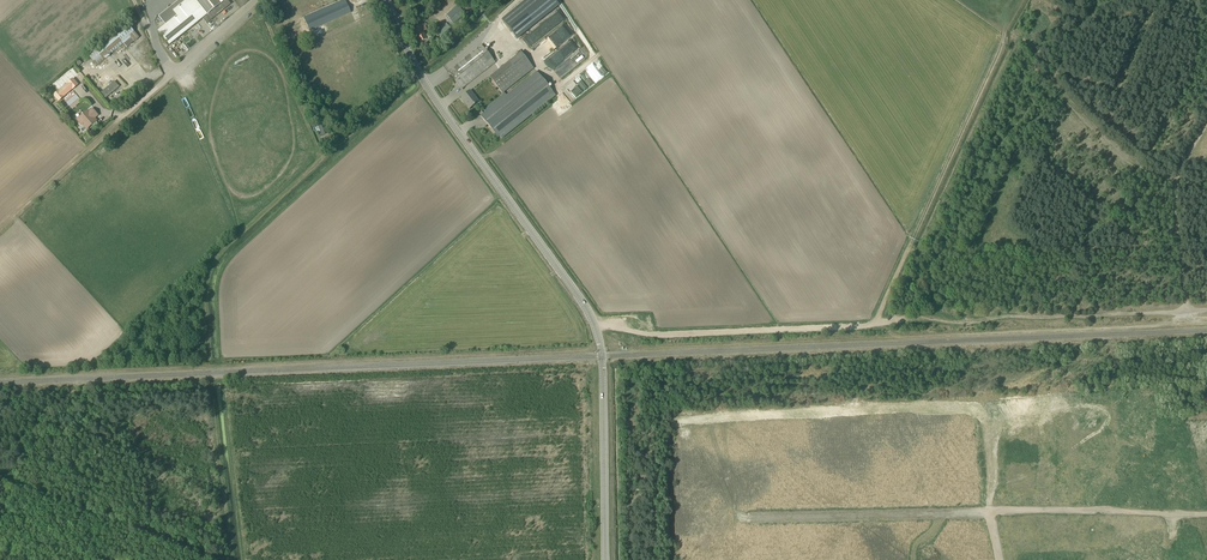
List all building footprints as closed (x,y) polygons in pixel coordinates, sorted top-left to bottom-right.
[(195,0),(179,0),(167,10),(160,16),(167,24),(158,31),(170,45),(202,18),(207,24),(211,20),(195,0)] [(167,10),(179,0),(160,0),(167,10)] [(211,20),(231,4),(227,0),(195,0),(211,20)] [(346,15),(351,12),(345,0),(343,0),(304,18),(310,31),(346,15)] [(502,20),(517,39),(559,5),(555,0),(527,0),(505,18),(502,20)] [(452,13),(448,17),(454,24),(459,20),(458,19),(459,17),(460,18),(465,14),(458,7),(452,12),(452,13)] [(126,22),(94,50),(87,55),(97,67),(104,61),(124,44),(127,47),(134,41),(135,42),(139,38),(126,22)] [(450,28),(446,23),(435,32),(439,37),(450,28)] [(309,38),(303,24),(296,27),(299,35),(302,34),(305,40),(309,38)] [(419,44),(431,37),(430,34),(426,36),(424,32),(428,30),(424,24),(412,30),(419,44)] [(553,68),(560,77),(586,57),(578,47),(579,47),(572,39),(558,50),(565,59),(553,68)] [(129,53),(134,58),(144,48),(139,43),(129,53)] [(495,62),(485,49),(482,45),(448,71),(462,89),(495,62)] [(490,78),(503,94),(505,93),(504,92),(534,68),(522,53),(490,78)] [(498,137),(553,93),(536,72),(506,96),(505,93),(503,94),(486,109),(487,111),(481,116),(498,137)] [(73,78),(53,95),(58,102),(78,85),(73,78)] [(470,108),(478,101),(470,91),(461,97),(470,108)] [(308,112),(318,109),(316,103),(306,106),(308,112)] [(96,114),(92,110),(89,113),(87,111),(82,116),(80,115),(76,119),(81,125),(82,124),(86,129),(96,120),(93,117),(96,114)] [(328,134),(323,122),(315,125),(320,137),(328,134)]
